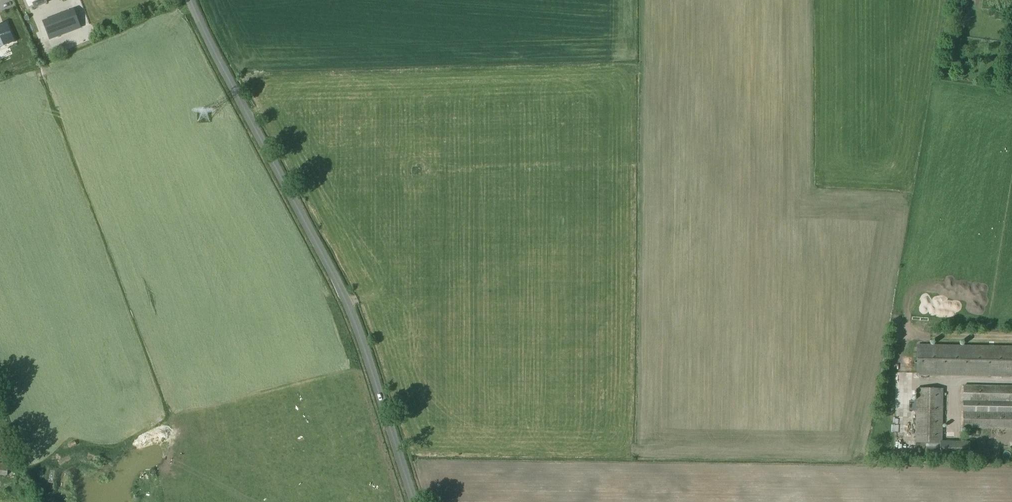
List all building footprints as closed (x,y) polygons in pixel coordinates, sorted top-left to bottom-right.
[(72,10),(41,22),(48,40),(79,28),(78,26),(72,10)] [(0,25),(0,46),(14,40),(6,23),(0,25)] [(917,376),(1011,378),(1011,346),(917,345),(917,376)] [(964,428),(1011,429),(1011,387),(964,386),(964,428)] [(917,390),(916,444),(939,444),(939,448),(927,448),(926,460),(989,460),(989,449),(969,449),(969,442),(942,442),(943,390),(917,390)] [(8,475),(9,463),(0,463),(0,474),(8,475)]
